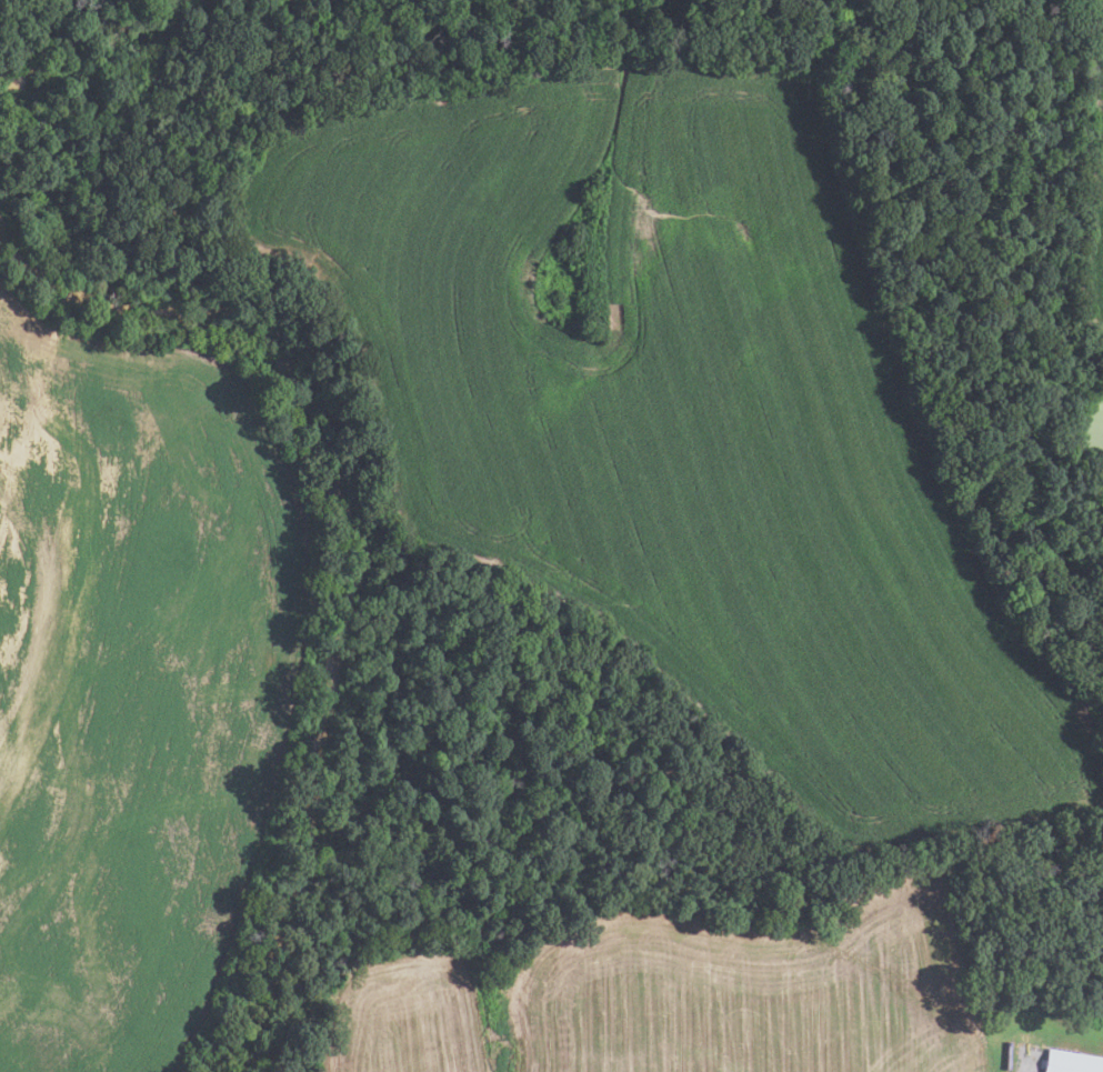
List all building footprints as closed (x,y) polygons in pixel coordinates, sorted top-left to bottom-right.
[(1046,1049),(1042,1071),(1102,1071),(1102,1058),(1046,1049)]
